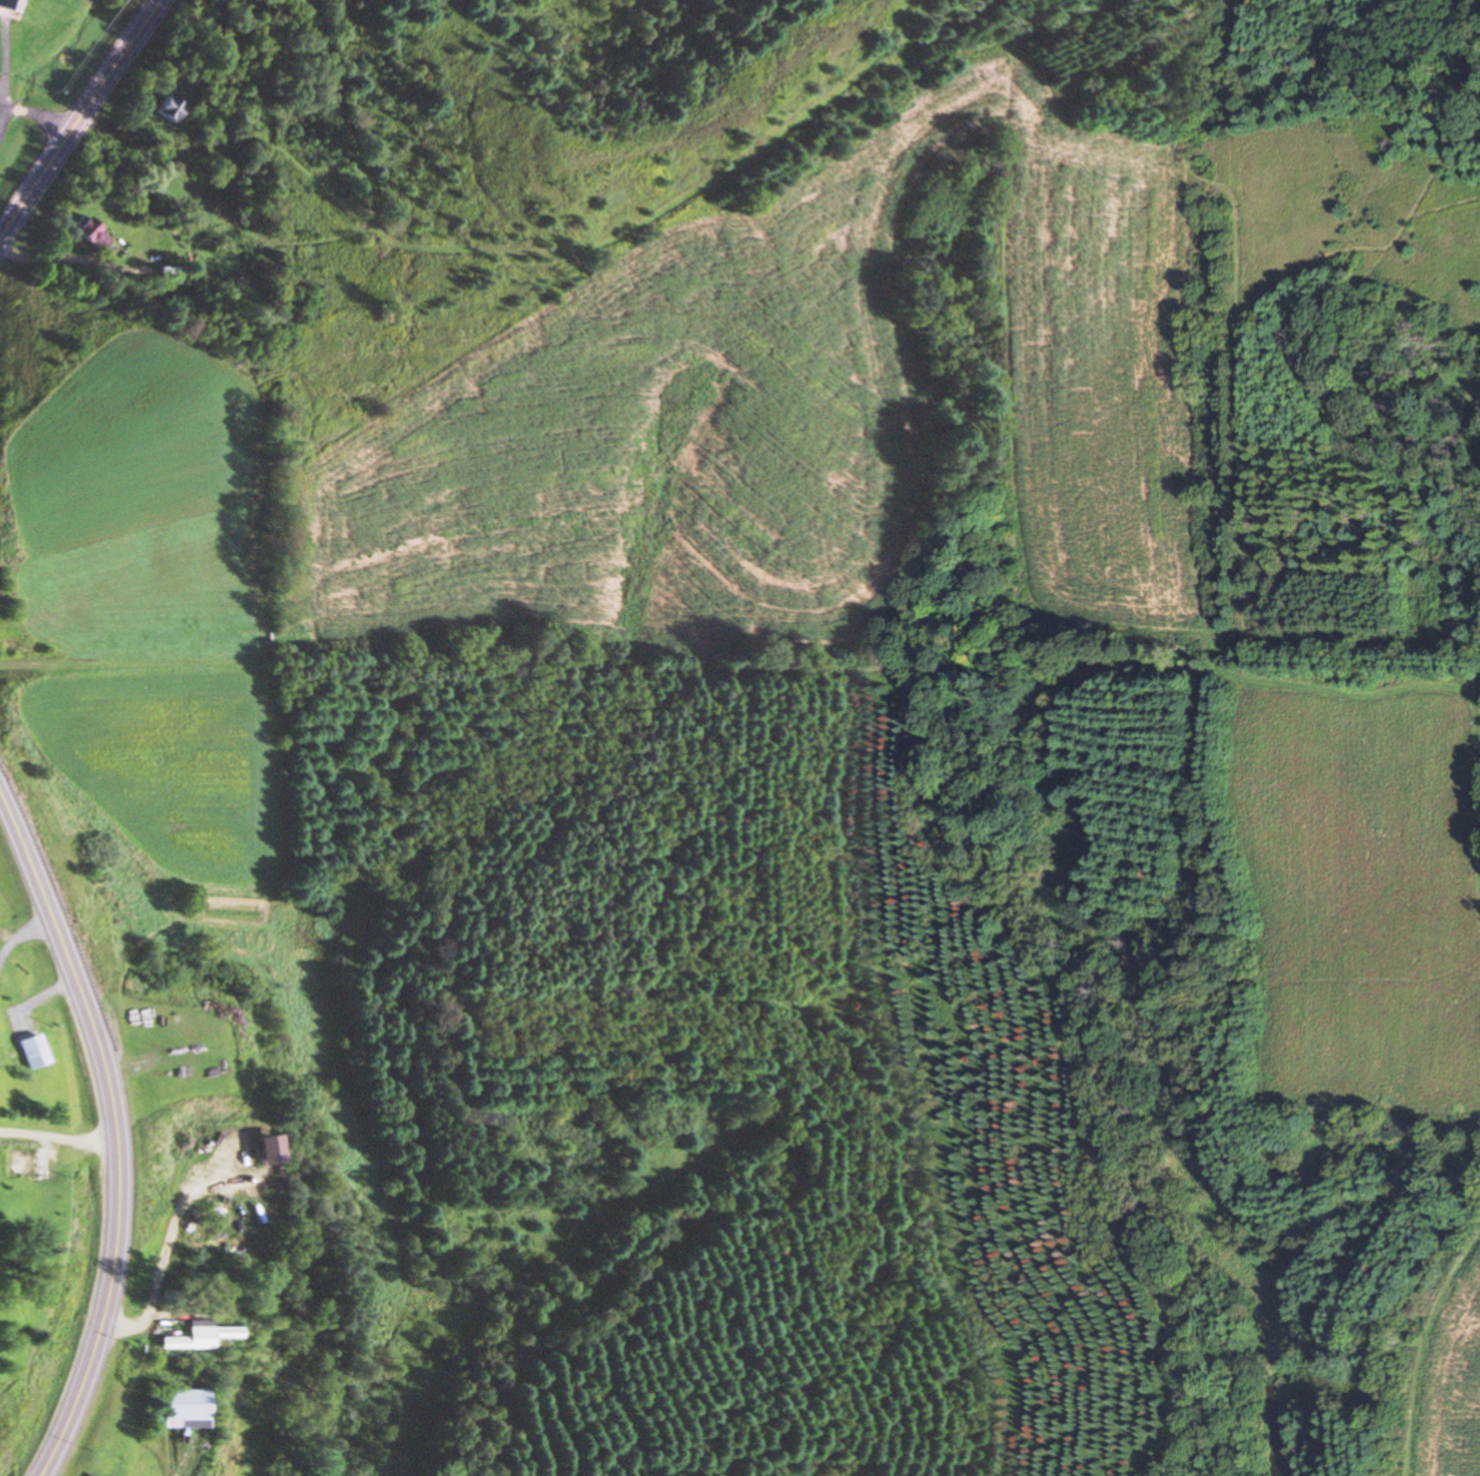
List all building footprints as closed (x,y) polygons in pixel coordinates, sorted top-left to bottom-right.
[(15,0),(0,0),(0,11),(11,14),(15,0)] [(179,107),(161,96),(150,112),(168,124),(179,107)] [(108,241),(82,216),(69,229),(96,254),(108,241)] [(25,1069),(45,1065),(38,1035),(18,1040),(25,1069)] [(8,1148),(8,1179),(35,1179),(35,1148),(8,1148)] [(207,1350),(207,1339),(234,1339),(234,1328),(206,1327),(206,1321),(184,1321),(184,1338),(158,1337),(157,1349),(207,1350)] [(162,1427),(204,1427),(204,1390),(162,1390),(162,1427)]
